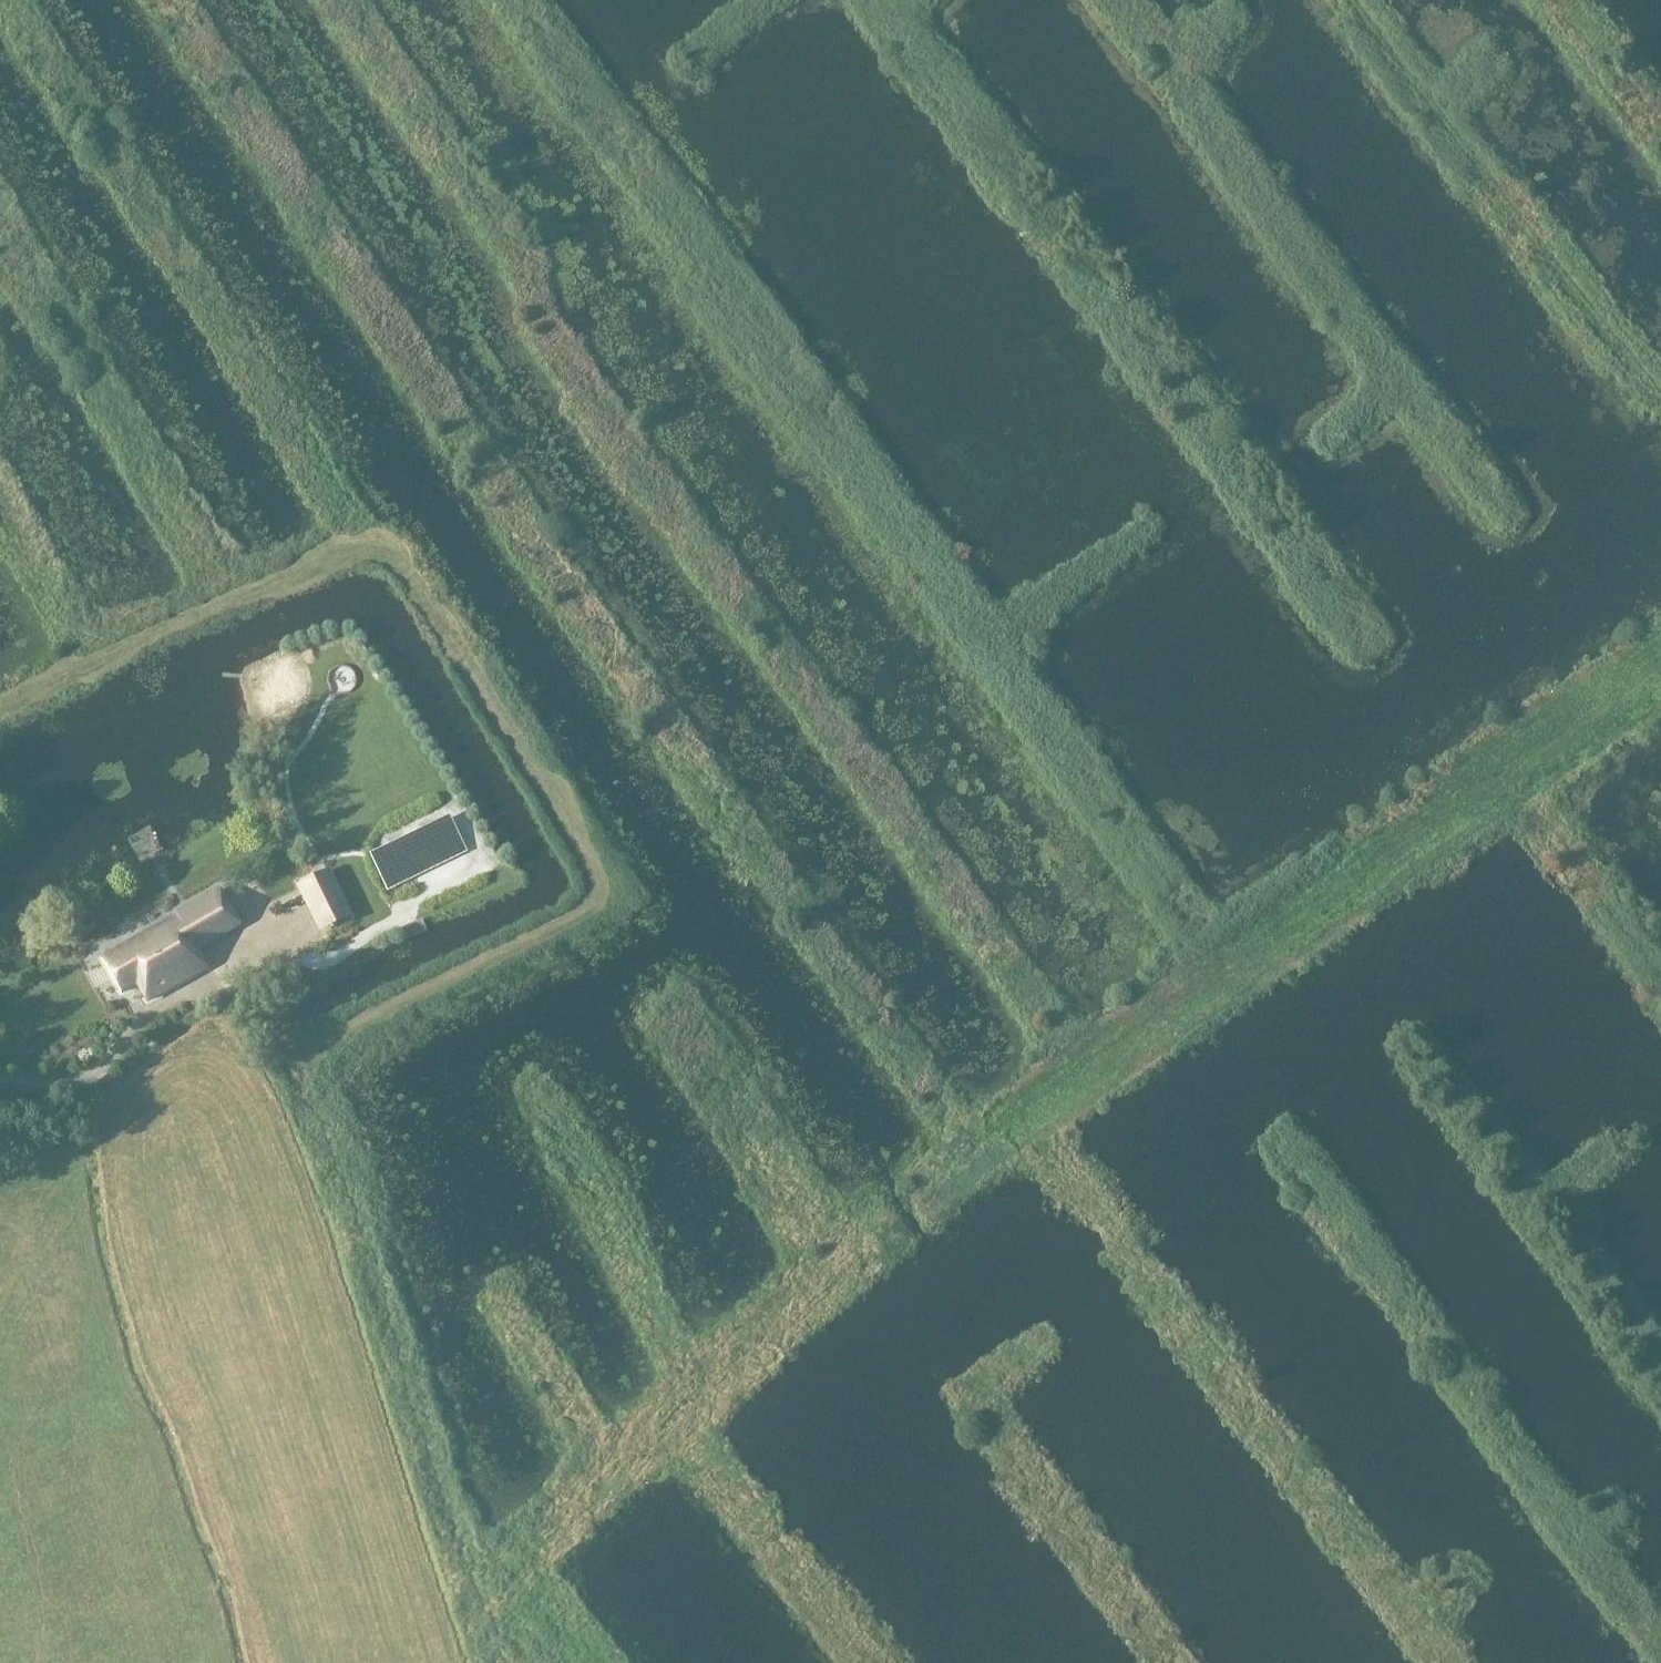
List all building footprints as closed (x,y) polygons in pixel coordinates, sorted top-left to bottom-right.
[(281,653),(253,665),(276,722),(305,711),(281,653)] [(367,859),(383,892),(465,852),(449,819),(367,859)] [(293,887),(317,935),(350,918),(326,871),(293,887)] [(218,889),(174,914),(172,915),(173,917),(99,959),(120,995),(135,986),(144,1002),(204,967),(186,933),(229,908),(218,889)] [(43,1128),(40,1122),(34,1125),(38,1131),(43,1128)]
